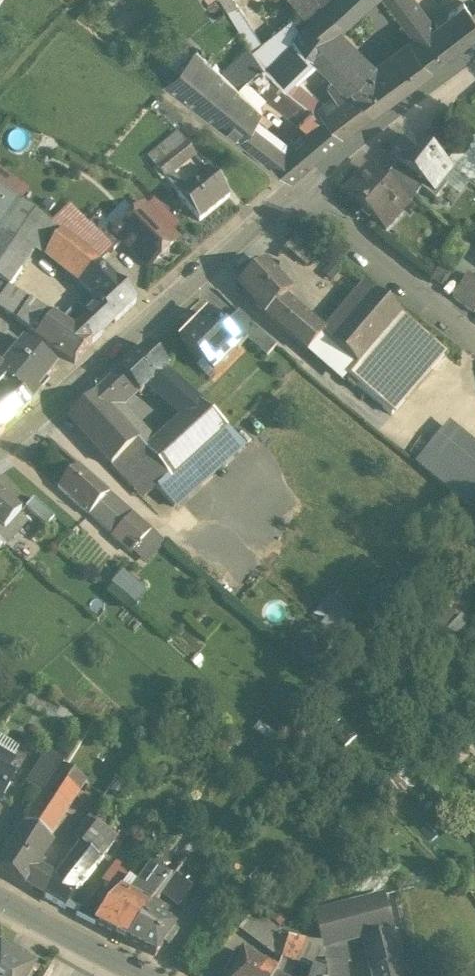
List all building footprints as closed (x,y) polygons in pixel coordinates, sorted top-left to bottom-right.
[(262,43),(234,0),(216,0),(245,48),(249,54),(262,43)] [(308,18),(329,41),(343,29),(377,0),(292,0),(308,18)] [(409,38),(435,20),(419,0),(378,0),(409,38)] [(428,71),(467,41),(474,34),(474,15),(472,12),(464,1),(435,20),(409,38),(413,42),(408,49),(428,71)] [(262,75),(280,90),(287,83),(332,44),(329,41),(308,18),(298,28),(292,18),(262,43),(249,54),(252,59),(262,75)] [(329,41),(332,44),(361,75),(375,62),(343,29),(329,41)] [(375,62),(361,75),(366,81),(350,92),(372,112),(405,88),(428,71),(408,49),(413,42),(409,38),(375,62)] [(238,55),(247,64),(252,59),(249,54),(245,48),(238,55)] [(195,52),(163,87),(184,103),(214,71),(195,52)] [(247,64),(238,74),(264,99),(302,129),(306,125),(317,117),(280,90),(262,75),(252,59),(247,64)] [(214,71),(184,103),(218,126),(230,112),(248,125),(259,112),(253,109),(228,84),(214,71)] [(228,84),(253,109),(264,99),(238,74),(228,84)] [(326,110),(287,83),(280,90),(317,117),(326,110)] [(341,134),(372,112),(350,92),(326,110),(317,117),(341,134)] [(248,125),(230,112),(218,126),(254,151),(268,139),(248,125)] [(341,134),(317,117),(306,125),(302,129),(296,135),(315,154),(320,148),(341,134)] [(434,129),(429,135),(448,150),(453,143),(434,129)] [(296,135),(278,151),(276,145),(268,139),(254,151),(291,178),(315,154),(296,135)] [(429,135),(420,147),(439,162),(448,150),(429,135)] [(177,136),(156,153),(165,163),(166,162),(167,163),(187,147),(177,136)] [(420,147),(409,138),(408,140),(411,143),(405,151),(401,148),(392,160),(397,165),(424,187),(421,191),(435,203),(447,187),(442,184),(452,172),(447,168),(439,162),(420,147)] [(447,168),(452,172),(474,190),(474,142),(470,138),(447,168)] [(187,147),(167,163),(175,173),(195,157),(187,147)] [(147,161),(156,170),(165,163),(156,153),(147,161)] [(167,163),(166,162),(165,163),(156,170),(165,181),(166,181),(172,176),(175,173),(167,163)] [(424,187),(397,165),(389,175),(415,199),(421,191),(424,187)] [(178,196),(178,197),(200,223),(230,199),(208,172),(178,196)] [(381,183),(369,173),(346,196),(386,232),(387,231),(381,225),(402,204),(409,210),(410,209),(381,183)] [(415,199),(389,175),(381,183),(410,209),(417,201),(415,199)] [(184,191),(172,176),(166,181),(178,196),(184,191)] [(11,197),(0,210),(0,218),(4,221),(18,202),(11,197)] [(61,234),(18,202),(4,221),(38,249),(45,255),(61,234)] [(176,242),(144,209),(117,235),(115,237),(122,243),(147,270),(158,259),(164,259),(168,255),(169,249),(176,242)] [(115,237),(117,235),(98,216),(88,226),(113,252),(122,243),(115,237)] [(9,288),(38,249),(4,221),(0,218),(0,228),(0,229),(0,282),(8,287),(9,288)] [(88,254),(61,234),(45,255),(80,283),(99,265),(88,254)] [(302,235),(285,250),(306,268),(323,251),(302,235)] [(457,243),(442,265),(452,273),(467,251),(457,244),(457,243)] [(135,303),(99,265),(80,283),(85,288),(96,299),(94,301),(99,307),(115,323),(135,303)] [(291,295),(265,265),(238,288),(265,318),(282,304),(291,295)] [(466,276),(463,281),(464,281),(453,298),(474,313),(474,312),(474,282),(466,276)] [(0,282),(0,298),(8,287),(0,282)] [(8,287),(0,298),(0,308),(17,320),(30,302),(9,288),(8,287)] [(374,297),(330,348),(356,370),(400,319),(374,297)] [(52,317),(30,302),(17,320),(30,329),(37,336),(52,317)] [(321,339),(282,304),(265,318),(307,356),(321,339)] [(99,307),(73,331),(92,344),(115,323),(99,307)] [(255,329),(239,312),(229,322),(248,342),(247,342),(267,359),(276,348),(255,329)] [(73,331),(52,317),(37,336),(74,364),(92,344),(73,331)] [(229,322),(220,331),(206,317),(193,331),(194,332),(183,343),(182,341),(181,343),(209,371),(233,346),(238,351),(247,342),(248,342),(229,322)] [(444,356),(400,319),(356,370),(347,381),(391,418),(444,356)] [(24,341),(1,369),(0,368),(0,387),(6,381),(15,389),(15,390),(30,405),(31,406),(40,394),(36,390),(55,367),(24,341)] [(168,370),(147,347),(118,374),(132,389),(139,397),(148,389),(164,374),(168,370)] [(147,455),(109,412),(132,389),(118,374),(104,387),(68,420),(120,479),(135,466),(145,478),(157,491),(168,481),(146,456),(147,455)] [(199,407),(164,374),(148,389),(184,421),(199,407)] [(6,381),(0,387),(0,435),(30,406),(30,405),(15,390),(15,389),(6,381)] [(147,455),(146,456),(168,481),(225,430),(199,407),(184,421),(147,455)] [(417,465),(474,516),(474,515),(474,447),(449,426),(417,465)] [(168,481),(157,491),(177,513),(247,451),(225,430),(168,481)] [(131,490),(145,478),(135,466),(120,479),(131,490)] [(79,468),(57,492),(88,520),(102,505),(110,496),(110,495),(79,468)] [(133,517),(110,496),(102,505),(125,526),(133,517)] [(0,498),(0,531),(2,533),(3,534),(20,515),(0,498)] [(54,520),(33,501),(25,510),(46,529),(54,520)] [(30,524),(20,515),(3,534),(2,533),(2,534),(13,543),(30,524)] [(152,534),(133,517),(125,526),(110,542),(130,558),(139,548),(152,534)] [(2,534),(0,536),(0,547),(3,550),(5,552),(13,543),(2,534)] [(166,546),(152,534),(139,548),(153,561),(166,546)] [(106,586),(131,606),(141,593),(116,574),(106,586)] [(452,639),(466,623),(459,616),(444,632),(452,639)] [(340,719),(327,730),(343,751),(357,741),(340,719)] [(10,784),(3,780),(10,768),(0,762),(0,800),(10,784)] [(60,769),(23,827),(51,844),(87,787),(60,769)] [(73,838),(82,846),(97,827),(105,834),(112,824),(95,810),(73,838)] [(40,866),(55,846),(51,844),(23,827),(0,866),(0,872),(24,887),(25,886),(40,866)] [(82,846),(81,847),(101,863),(117,843),(105,834),(97,827),(82,846)] [(181,843),(170,858),(179,864),(190,849),(181,843)] [(59,874),(80,888),(101,863),(81,847),(79,847),(59,874)] [(102,883),(117,895),(118,894),(133,878),(117,864),(102,883)] [(25,886),(45,897),(45,896),(48,891),(57,877),(40,866),(25,886)] [(150,868),(130,896),(140,901),(139,904),(151,911),(154,907),(162,899),(174,884),(150,868)] [(80,888),(59,874),(57,877),(48,891),(45,896),(45,897),(64,908),(80,888)] [(174,884),(162,899),(178,911),(191,893),(176,881),(174,884)] [(126,941),(151,911),(139,904),(140,901),(130,896),(122,892),(102,915),(95,924),(126,941)] [(320,949),(321,954),(348,948),(384,941),(406,936),(413,935),(405,899),(385,904),(312,921),(320,949)] [(176,931),(160,918),(163,913),(154,907),(151,911),(126,941),(157,957),(176,931)] [(287,944),(250,908),(235,927),(280,961),(281,960),(287,945),(287,944)] [(406,936),(384,941),(382,973),(410,964),(406,936)] [(0,946),(0,975),(29,975),(35,966),(0,945),(0,946)] [(321,954),(320,949),(287,945),(281,960),(296,967),(297,966),(313,970),(325,974),(325,971),(321,954)] [(321,954),(325,971),(338,969),(345,967),(352,965),(348,948),(321,954)] [(236,953),(223,975),(275,975),(236,953)] [(280,961),(275,975),(292,975),(296,967),(281,960),(280,961)] [(382,973),(382,975),(412,975),(410,964),(382,973)] [(292,975),(311,975),(313,970),(297,966),(296,967),(292,975)] [(345,967),(338,969),(339,975),(346,974),(345,967)]
